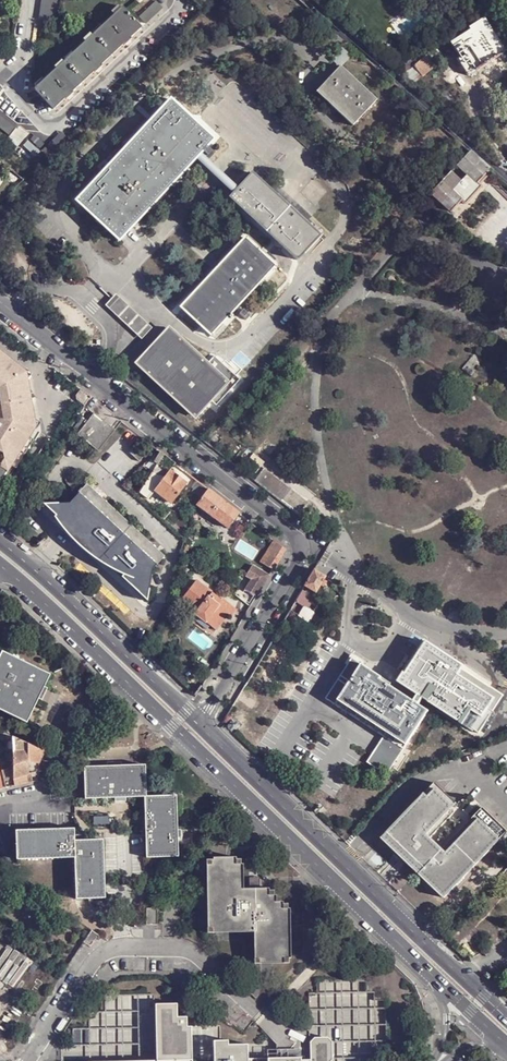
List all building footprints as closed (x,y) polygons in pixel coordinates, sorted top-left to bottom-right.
[(58,0),(43,0),(40,17),(56,19),(58,0)] [(147,22),(163,6),(157,0),(141,16),(147,22)] [(123,43),(133,35),(142,26),(123,5),(35,87),(54,108),(65,98),(74,90),(94,71),(104,63),(123,43)] [(506,50),(484,17),(469,27),(470,29),(451,41),(461,56),(458,58),(469,75),(506,50)] [(134,37),(133,35),(123,43),(125,45),(134,37)] [(413,66),(421,75),(421,76),(434,66),(426,55),(413,66)] [(105,64),(104,63),(94,71),(96,73),(105,64)] [(356,123),(380,98),(343,64),(319,89),(356,123)] [(413,66),(406,72),(413,81),(421,75),(413,66)] [(74,90),(65,98),(67,100),(76,92),(74,90)] [(192,160),(199,153),(213,138),(170,99),(76,199),(120,239),(192,160)] [(21,141),(26,135),(0,114),(0,125),(21,141)] [(462,198),(466,202),(482,185),(480,183),(479,181),(490,169),(492,166),(472,149),(432,192),(452,210),(462,198)] [(237,189),(199,153),(192,160),(230,196),(237,189)] [(490,169),(479,181),(480,183),(492,171),(490,169)] [(250,174),(237,189),(230,196),(288,250),(295,242),(303,234),(308,228),(250,174)] [(245,237),(180,306),(210,334),(275,264),(245,237)] [(113,298),(109,302),(142,334),(143,334),(151,326),(117,294),(113,298)] [(167,328),(136,361),(193,414),(208,398),(213,402),(237,376),(211,353),(203,361),(167,328)] [(1,478),(12,463),(16,466),(34,439),(23,431),(28,424),(29,424),(30,424),(32,423),(33,421),(34,419),(33,417),(31,416),(30,414),(24,382),(26,382),(27,380),(28,378),(27,376),(25,374),(23,373),(21,373),(19,374),(13,370),(17,363),(0,350),(0,478),(1,478)] [(77,399),(83,405),(89,395),(80,389),(75,395),(77,399)] [(94,412),(77,434),(100,452),(116,431),(94,412)] [(146,457),(135,448),(131,453),(141,462),(146,457)] [(176,463),(161,451),(153,461),(157,463),(139,491),(147,498),(154,490),(172,503),(187,484),(171,470),(176,463)] [(253,453),(241,468),(252,477),(264,461),(253,453)] [(255,479),(299,513),(307,502),(264,468),(255,479)] [(199,503),(209,489),(198,481),(193,487),(195,489),(190,495),(199,503)] [(165,556),(86,484),(68,504),(43,504),(147,602),(152,570),(165,556)] [(199,503),(198,505),(228,528),(240,513),(209,489),(199,503)] [(191,528),(188,537),(195,539),(197,530),(191,528)] [(280,544),(267,534),(263,540),(276,549),(280,544)] [(234,551),(250,557),(255,546),(239,540),(234,551)] [(280,544),(276,549),(266,565),(274,570),(287,550),(280,544)] [(316,568),(306,585),(313,590),(317,592),(327,575),(316,568)] [(250,591),(258,596),(268,579),(261,574),(253,570),(248,578),(255,583),(250,591)] [(226,613),(229,616),(232,617),(237,610),(223,599),(221,601),(196,582),(181,601),(197,613),(196,616),(214,629),(226,613)] [(306,585),(304,589),(311,593),(313,590),(306,585)] [(299,596),(296,601),(306,607),(308,608),(310,605),(310,604),(299,596)] [(308,608),(306,607),(301,615),(310,621),(315,612),(308,608)] [(229,616),(226,613),(214,629),(217,632),(229,616)] [(399,683),(485,730),(506,690),(506,689),(422,642),(399,683)] [(40,692),(45,679),(49,668),(0,649),(0,706),(30,718),(40,692)] [(405,751),(408,746),(340,701),(365,666),(365,664),(355,658),(327,699),(383,736),(403,750),(405,751)] [(340,701),(408,746),(428,717),(389,691),(392,685),(365,666),(340,701)] [(45,679),(40,692),(45,693),(49,680),(45,679)] [(387,774),(403,750),(383,736),(368,762),(387,774)] [(13,737),(14,779),(30,776),(34,774),(40,762),(44,753),(13,737)] [(120,762),(106,762),(83,762),(83,795),(115,794),(125,794),(144,794),(146,854),(175,853),(174,792),(144,791),(143,761),(120,762)] [(14,779),(16,786),(27,783),(27,780),(30,780),(30,776),(14,779)] [(435,783),(384,835),(396,844),(397,842),(430,863),(419,874),(444,898),(506,833),(506,828),(484,810),(441,852),(428,839),(454,812),(451,809),(456,804),(435,783)] [(73,837),(73,825),(15,829),(17,858),(74,855),(77,897),(106,895),(102,835),(86,836),(73,837)] [(86,836),(73,825),(73,837),(86,836)] [(216,860),(210,861),(211,935),(259,934),(261,966),(292,965),(292,960),(294,959),(293,910),(291,909),(290,906),(288,905),(287,902),(281,902),(280,895),(277,895),(276,890),(274,890),(274,888),(247,888),(245,864),(243,864),(243,860),(239,860),(238,858),(216,859),(216,860)] [(484,894),(471,909),(482,919),(489,912),(483,906),(489,898),(484,894)] [(489,912),(497,903),(491,897),(489,898),(483,906),(489,912)] [(160,912),(149,912),(148,928),(160,929),(160,912)] [(473,932),(464,924),(450,940),(458,947),(473,932)] [(98,939),(102,935),(93,929),(85,941),(90,944),(95,937),(98,939)] [(316,978),(316,1033),(327,1033),(327,1026),(341,1026),(341,1041),(350,1041),(350,1050),(379,1050),(379,1038),(386,1039),(386,1013),(376,1013),(376,991),(366,991),(366,978),(316,978)] [(191,1029),(177,1029),(176,1007),(155,1007),(156,1060),(192,1060),(191,1029)] [(333,1045),(328,1041),(322,1040),(316,1041),(311,1045),(311,1029),(269,1030),(269,1040),(277,1048),(278,1060),(274,1060),(333,1060),(333,1045)] [(248,1048),(228,1048),(228,1044),(213,1044),(214,1060),(248,1060),(248,1048)]
